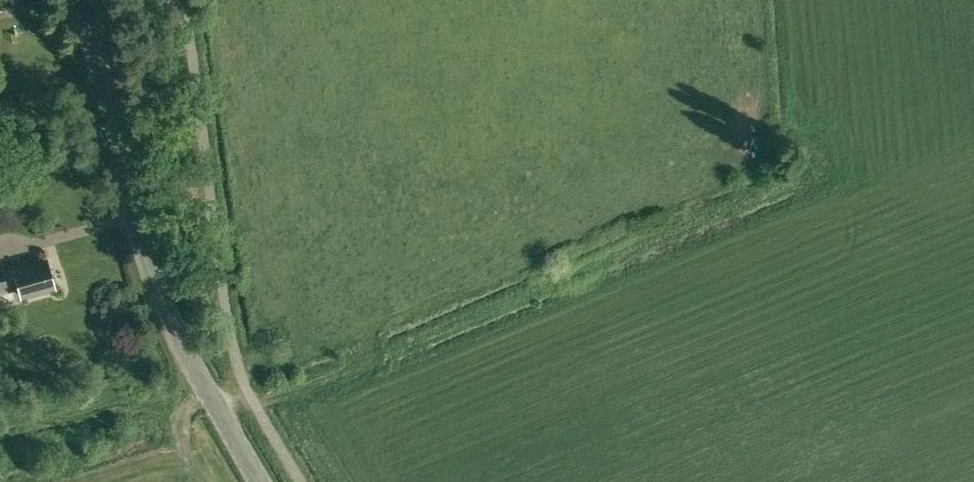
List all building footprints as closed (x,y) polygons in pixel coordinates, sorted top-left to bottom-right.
[(48,270),(46,260),(28,265),(27,264),(0,272),(0,287),(17,283),(21,296),(53,287),(52,284),(54,281),(54,278),(53,274),(51,272),(48,270)]
